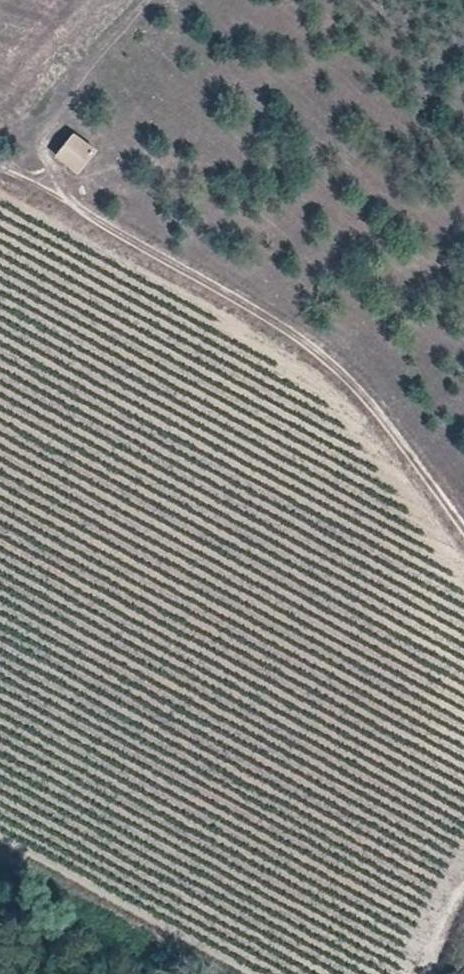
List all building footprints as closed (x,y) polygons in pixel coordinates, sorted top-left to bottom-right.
[(95,150),(74,135),(57,156),(80,171),(95,150)]
